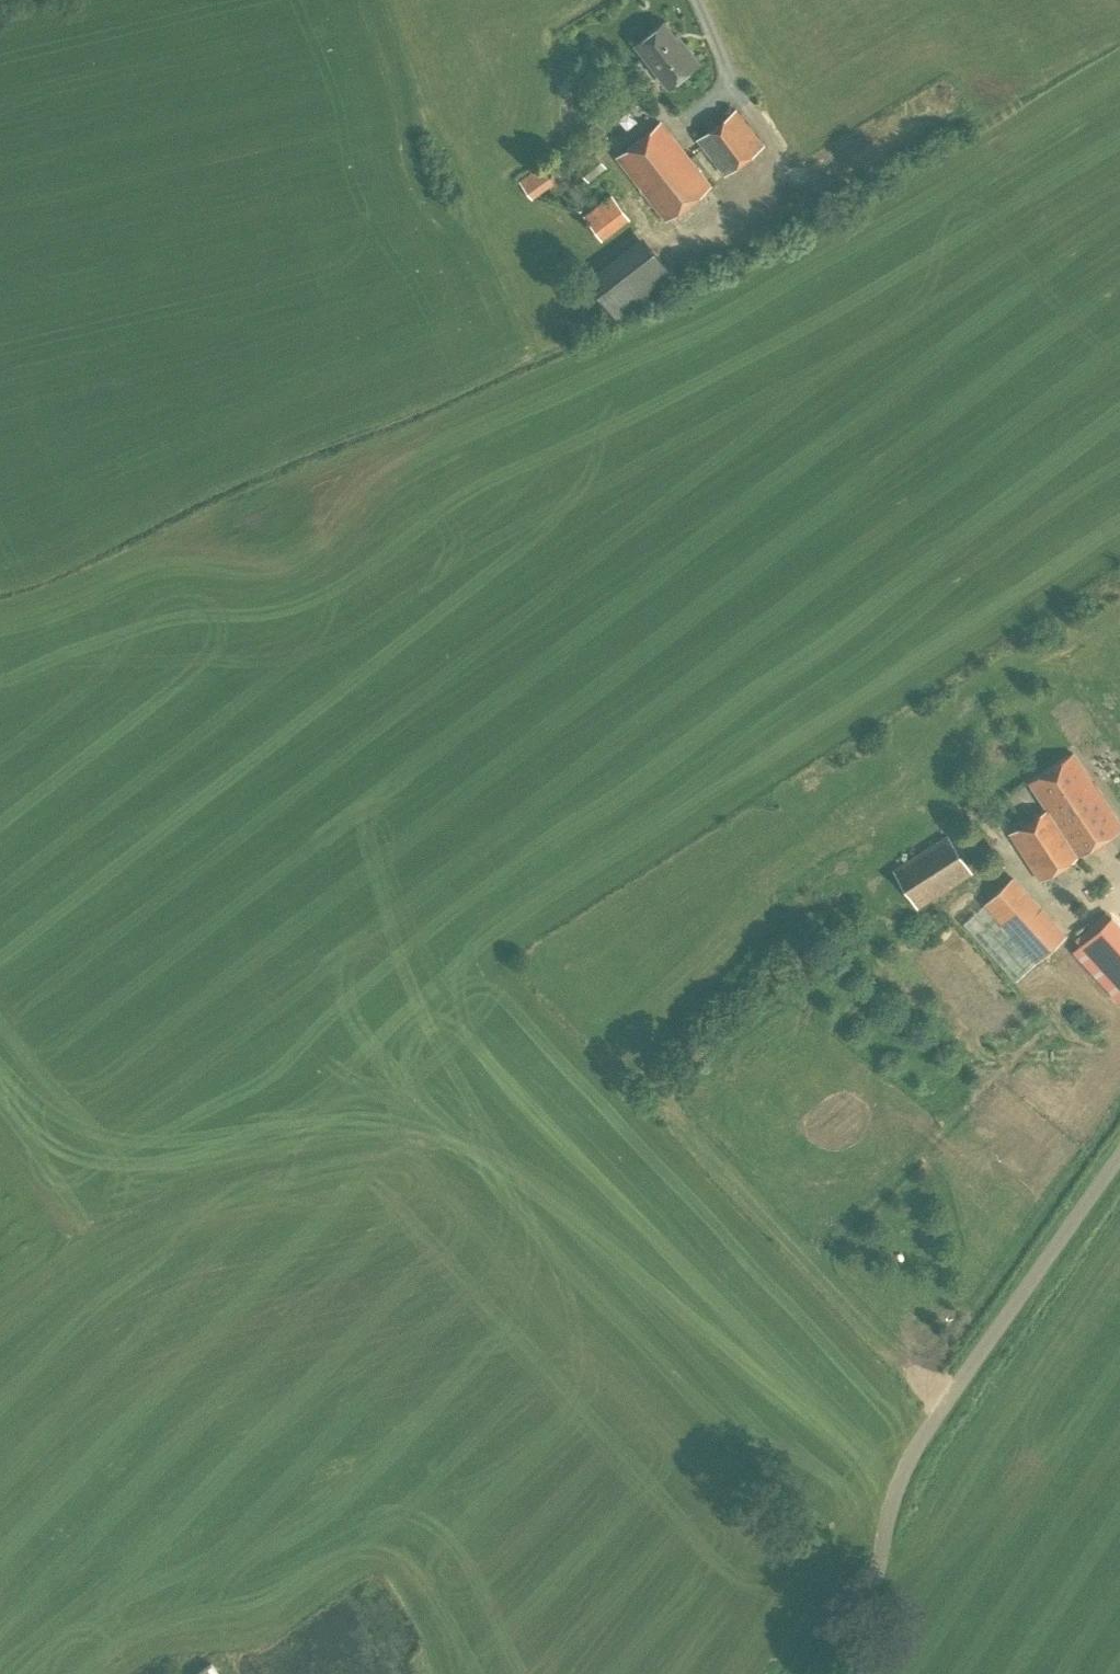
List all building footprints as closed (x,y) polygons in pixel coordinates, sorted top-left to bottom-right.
[(683,49),(663,22),(635,44),(668,86),(698,62),(686,47),(683,49)] [(724,175),(764,144),(736,107),(696,139),(724,175)] [(665,221),(712,184),(662,120),(615,156),(665,221)] [(610,158),(590,174),(597,183),(617,168),(610,158)] [(532,198),(554,182),(541,164),(519,179),(532,198)] [(629,218),(611,194),(584,214),(602,239),(629,218)] [(618,320),(675,277),(642,234),(585,278),(618,320)] [(1119,827),(1119,823),(1073,751),(1029,780),(1046,808),(1009,832),(1040,879),(1119,827)] [(917,907),(972,871),(947,833),(892,868),(917,907)] [(983,900),(969,912),(1023,971),(1066,932),(1030,892),(1018,903),(1010,894),(992,910),(983,900)] [(1116,913),(1075,950),(1117,997),(1119,994),(1119,918),(1116,913)] [(218,1673),(220,1673),(212,1662),(194,1673),(219,1673),(218,1673)]
